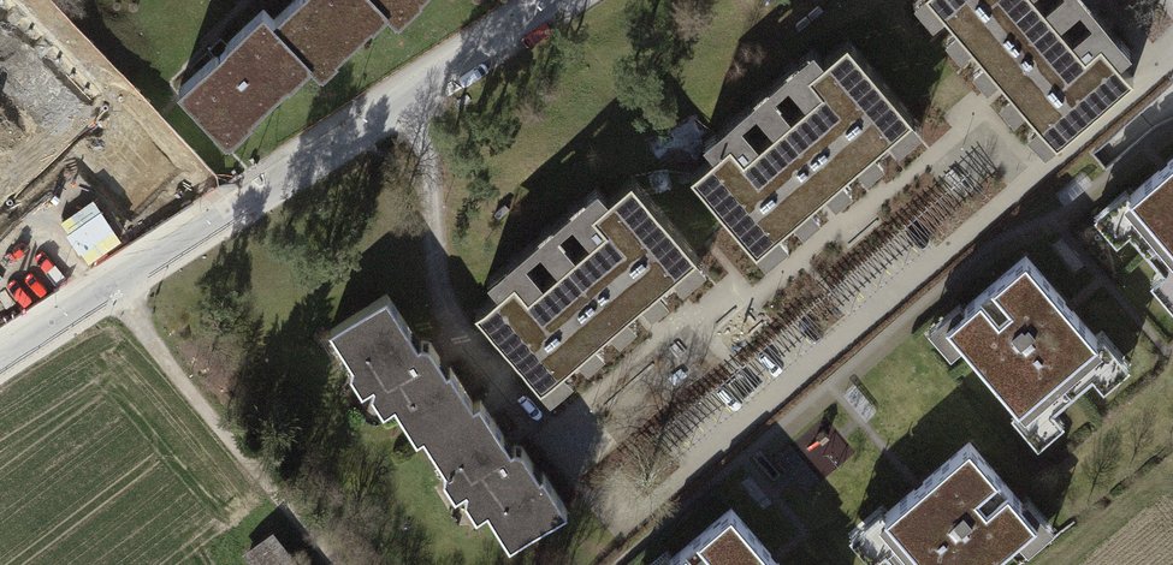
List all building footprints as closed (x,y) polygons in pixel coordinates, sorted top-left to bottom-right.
[(171,89),(216,141),(299,71),(310,85),(385,21),(392,29),(427,0),(295,0),(269,22),(261,12),(215,51),(171,89)] [(1056,138),(1133,73),(1118,56),(1130,46),(1121,36),(1110,45),(1100,35),(1083,49),(1041,0),(938,0),(1056,138)] [(910,111),(846,36),(808,69),(822,85),(743,152),(729,136),(724,140),(714,128),(704,138),(714,149),(691,169),(757,244),(910,111)] [(1121,205),(1172,264),(1172,160),(1121,205)] [(513,275),(476,307),(541,381),(694,248),(629,173),(606,193),(596,181),(586,190),(595,202),(591,205),(605,222),(527,290),(513,275)] [(1016,262),(937,331),(1025,430),(1103,362),(1016,262)] [(389,293),(331,330),(353,365),(352,373),(363,391),(375,385),(372,393),(384,413),(395,406),(418,442),(424,439),(446,470),(444,478),(457,498),(468,491),(466,500),(478,518),(489,512),(512,547),(571,509),(547,470),(543,472),(526,447),(517,444),(514,446),(510,439),(483,396),(476,400),(453,364),(449,366),(446,361),(432,340),(425,338),(420,341),(389,293)] [(854,534),(880,564),(990,564),(1037,525),(965,440),(854,534)] [(661,564),(778,564),(729,508),(661,564)] [(253,564),(301,564),(274,530),(244,554),(253,564)]
